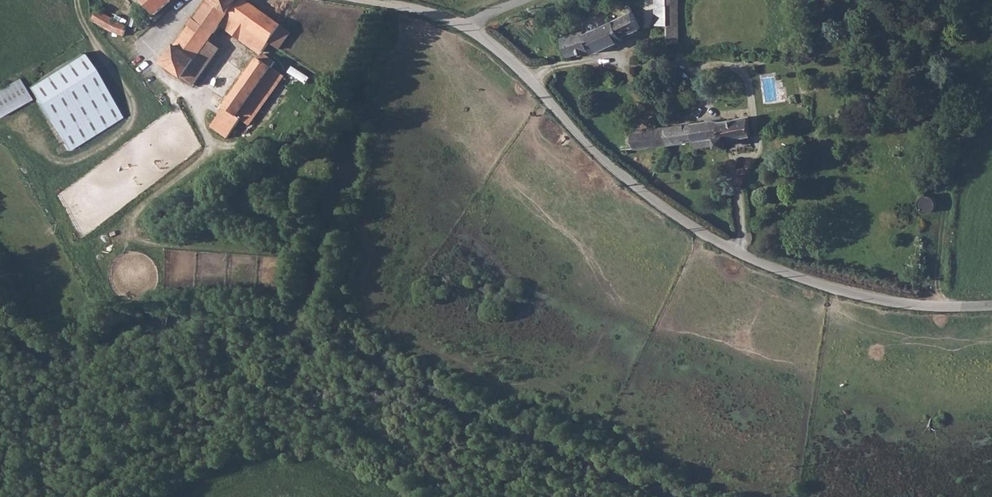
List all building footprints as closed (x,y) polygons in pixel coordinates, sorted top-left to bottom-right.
[(278,24),(243,0),(206,0),(176,42),(175,41),(164,58),(190,77),(214,43),(207,39),(214,31),(219,35),(228,23),(261,46),(278,24)] [(127,21),(99,2),(93,10),(121,29),(127,21)] [(144,19),(150,9),(138,2),(133,13),(144,19)] [(664,26),(663,4),(652,5),(652,26),(664,26)] [(596,52),(639,27),(630,8),(626,10),(627,16),(589,35),(562,39),(563,54),(588,51),(596,52)] [(121,119),(80,55),(27,89),(68,153),(121,119)] [(280,74),(257,58),(221,104),(245,121),(280,74)] [(30,99),(18,78),(0,88),(0,116),(30,99)] [(931,98),(929,99),(928,101),(926,103),(926,105),(927,108),(928,110),(929,111),(932,112),(934,113),(936,112),(938,111),(940,110),(941,107),(942,105),(941,103),(940,100),(938,99),(936,98),(934,97),(931,98)] [(245,121),(221,104),(211,118),(233,135),(245,121)] [(662,145),(688,141),(694,141),(695,148),(713,147),(725,145),(724,141),(724,138),(737,136),(751,134),(748,116),(709,123),(708,120),(666,126),(632,129),(632,132),(618,134),(621,150),(646,147),(662,145)] [(934,197),(923,195),(922,209),(933,211),(934,197)]
